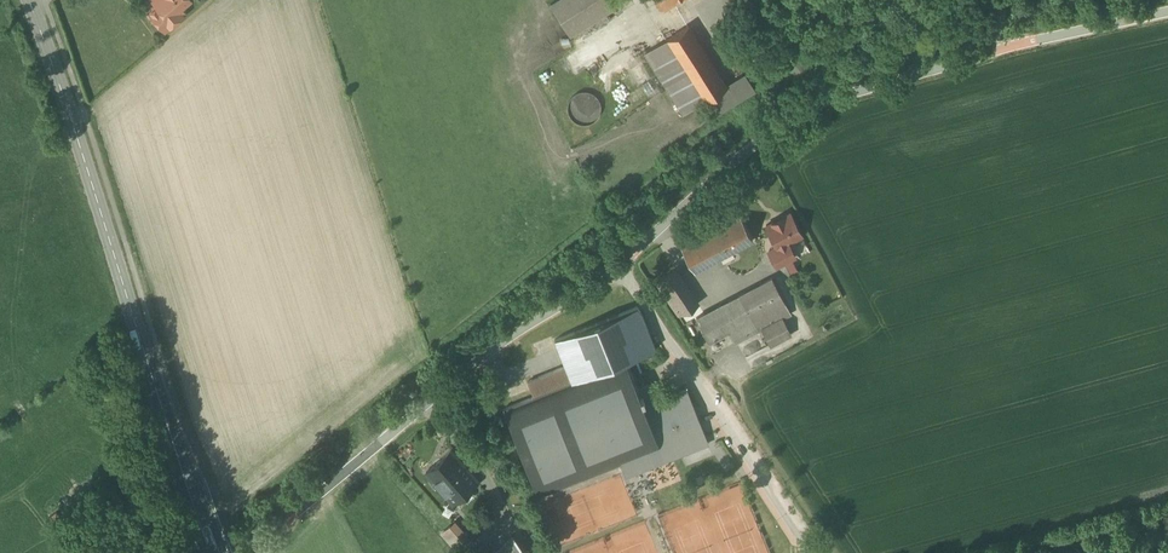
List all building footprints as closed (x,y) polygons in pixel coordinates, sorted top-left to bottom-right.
[(137,8),(160,35),(185,14),(179,8),(188,0),(146,0),(137,8)] [(611,11),(604,0),(552,0),(549,2),(569,36),(611,11)] [(661,10),(678,0),(655,0),(661,10)] [(722,87),(684,26),(640,54),(680,117),(702,103),(712,118),(755,91),(744,73),(722,87)] [(594,93),(591,91),(585,90),(582,90),(576,91),(570,96),(568,101),(567,105),(568,111),(570,115),(574,120),(579,122),(585,122),(591,121),(595,118),(598,114),(600,109),(600,103),(598,97),(594,93)] [(790,212),(761,226),(773,248),(767,251),(775,268),(795,257),(789,245),(803,238),(790,212)] [(737,214),(679,244),(695,274),(753,245),(737,214)] [(676,319),(698,305),(675,268),(653,283),(676,319)] [(772,278),(693,317),(705,341),(728,330),(734,342),(759,330),(767,348),(791,336),(782,320),(791,315),(772,278)] [(532,400),(502,412),(536,498),(619,465),(624,477),(704,445),(682,391),(645,406),(627,361),(655,350),(638,308),(550,343),(561,368),(525,383),(532,400)] [(470,489),(478,481),(451,450),(425,472),(453,503),(460,497),(465,502),(467,502),(474,497),(474,493),(470,489)] [(655,492),(666,487),(664,482),(659,484),(656,479),(651,482),(655,492)] [(471,541),(452,520),(438,533),(456,552),(458,552),(471,541)] [(493,552),(528,552),(513,535),(493,552)]
